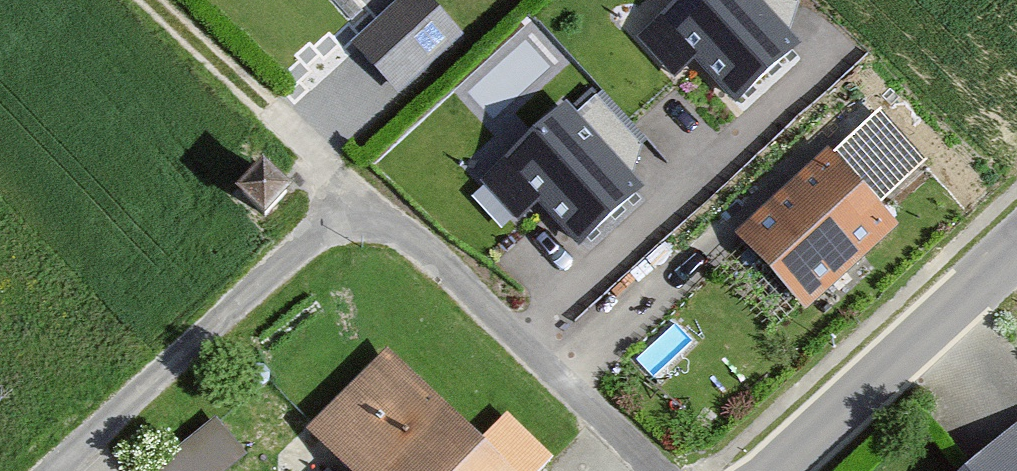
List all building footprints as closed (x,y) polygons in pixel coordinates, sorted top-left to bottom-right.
[(357,45),(403,96),(467,40),(431,0),(408,0),(357,45)] [(753,0),(690,0),(645,40),(676,74),(695,58),(736,104),(797,49),(753,0)] [(638,195),(565,115),(486,186),(517,221),(535,204),(577,250),(638,195)] [(839,157),(747,239),(812,313),(905,231),(839,157)] [(297,195),(270,167),(244,195),(270,222),(297,195)] [(392,355),(312,435),(348,470),(509,470),(392,355)] [(219,421),(158,470),(238,470),(251,460),(219,421)] [(979,470),(1016,470),(1016,438),(979,470)]
